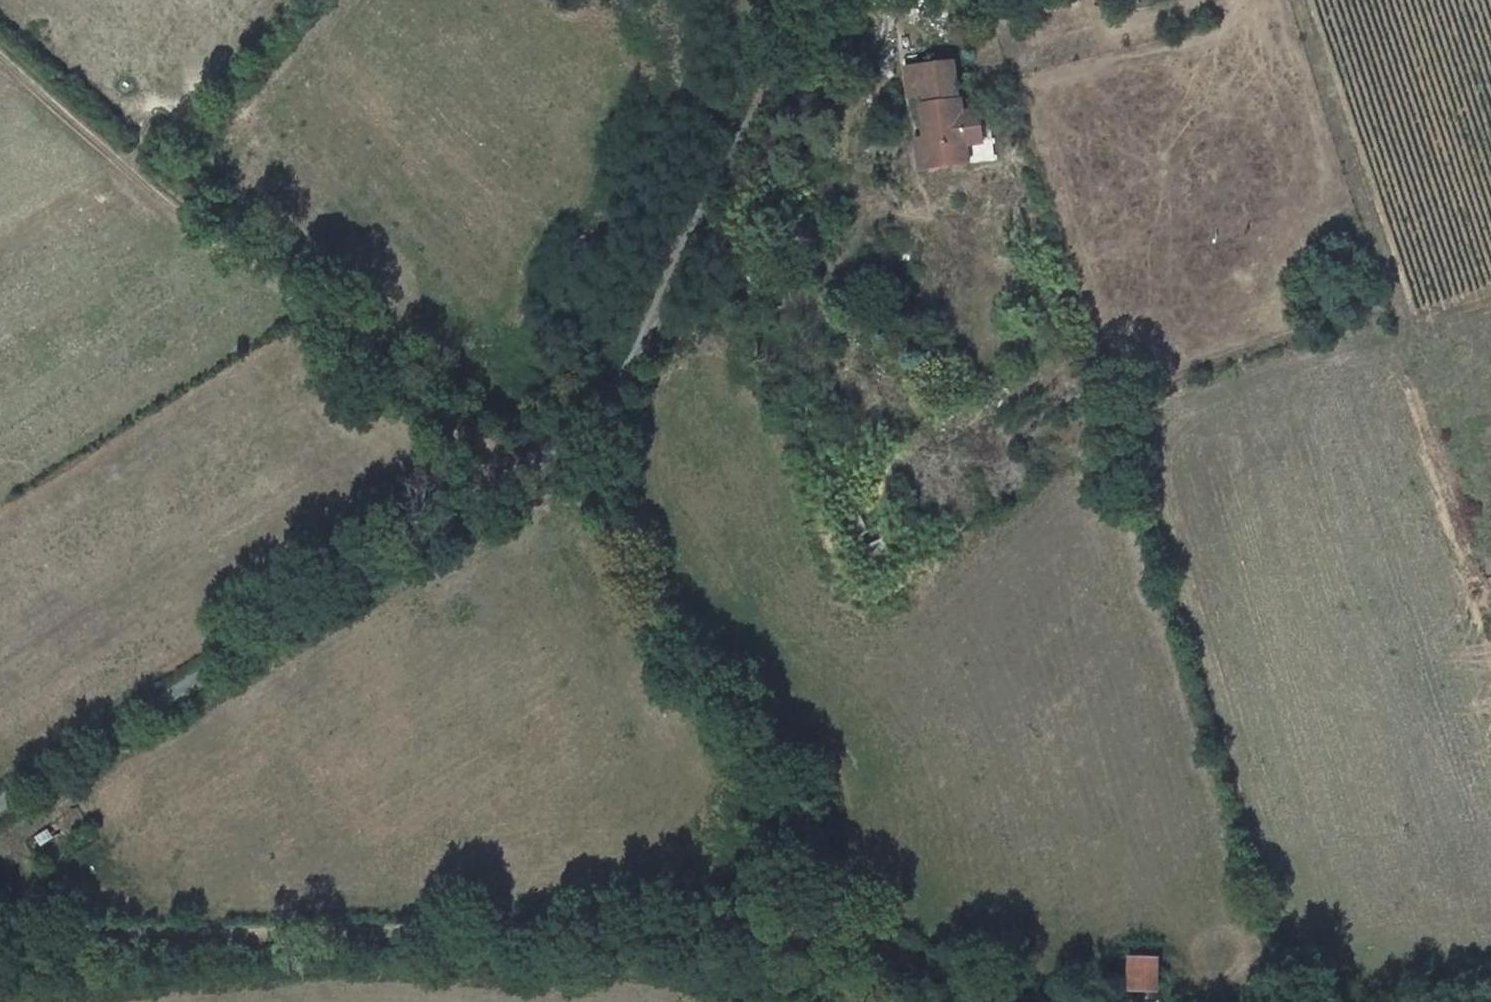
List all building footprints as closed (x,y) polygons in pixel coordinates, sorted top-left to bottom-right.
[(980,140),(977,123),(959,127),(949,78),(918,82),(922,112),(911,113),(925,184),(995,172),(989,139),(980,140)] [(899,86),(904,114),(911,113),(922,112),(918,82),(899,86)] [(1162,988),(1160,959),(1134,961),(1136,990),(1162,988)]
